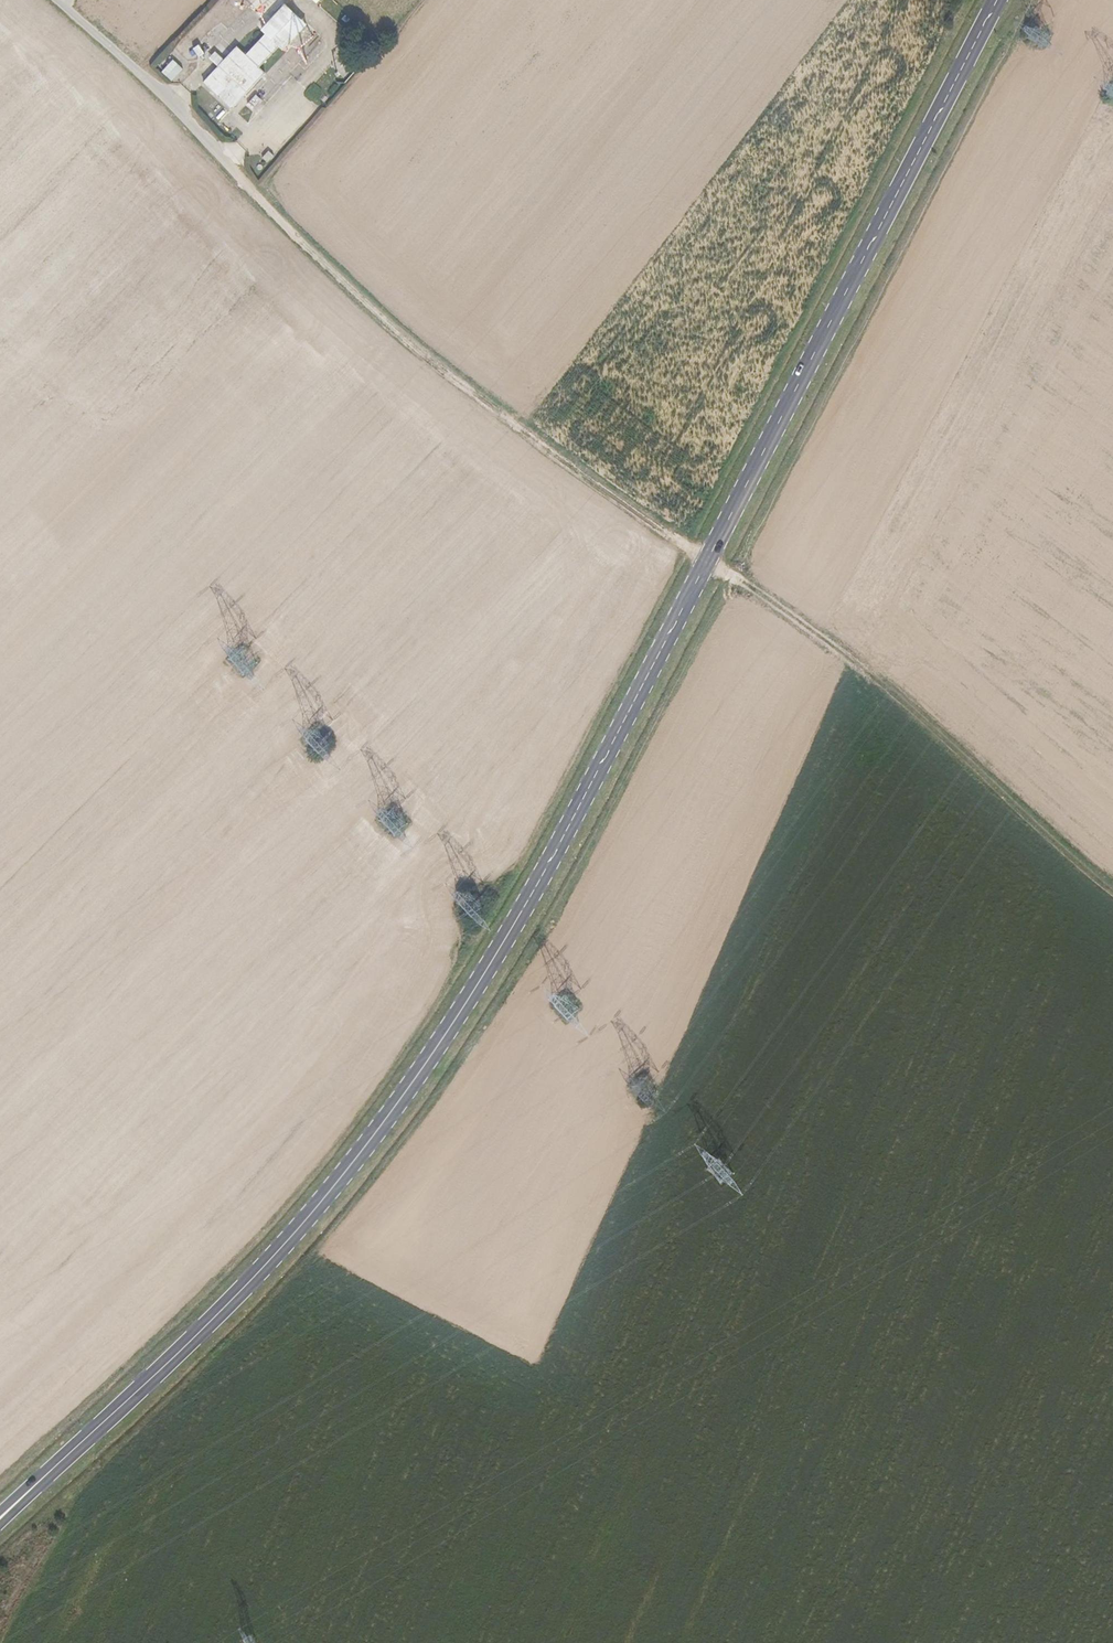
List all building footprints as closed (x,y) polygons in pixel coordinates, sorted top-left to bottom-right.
[(261,37),(266,41),(280,55),(284,59),(308,32),(285,10),(261,37)] [(280,55),(266,41),(245,64),(235,57),(206,89),(235,116),(265,84),(260,77),(280,55)] [(163,71),(172,79),(183,68),(174,60),(163,71)]
